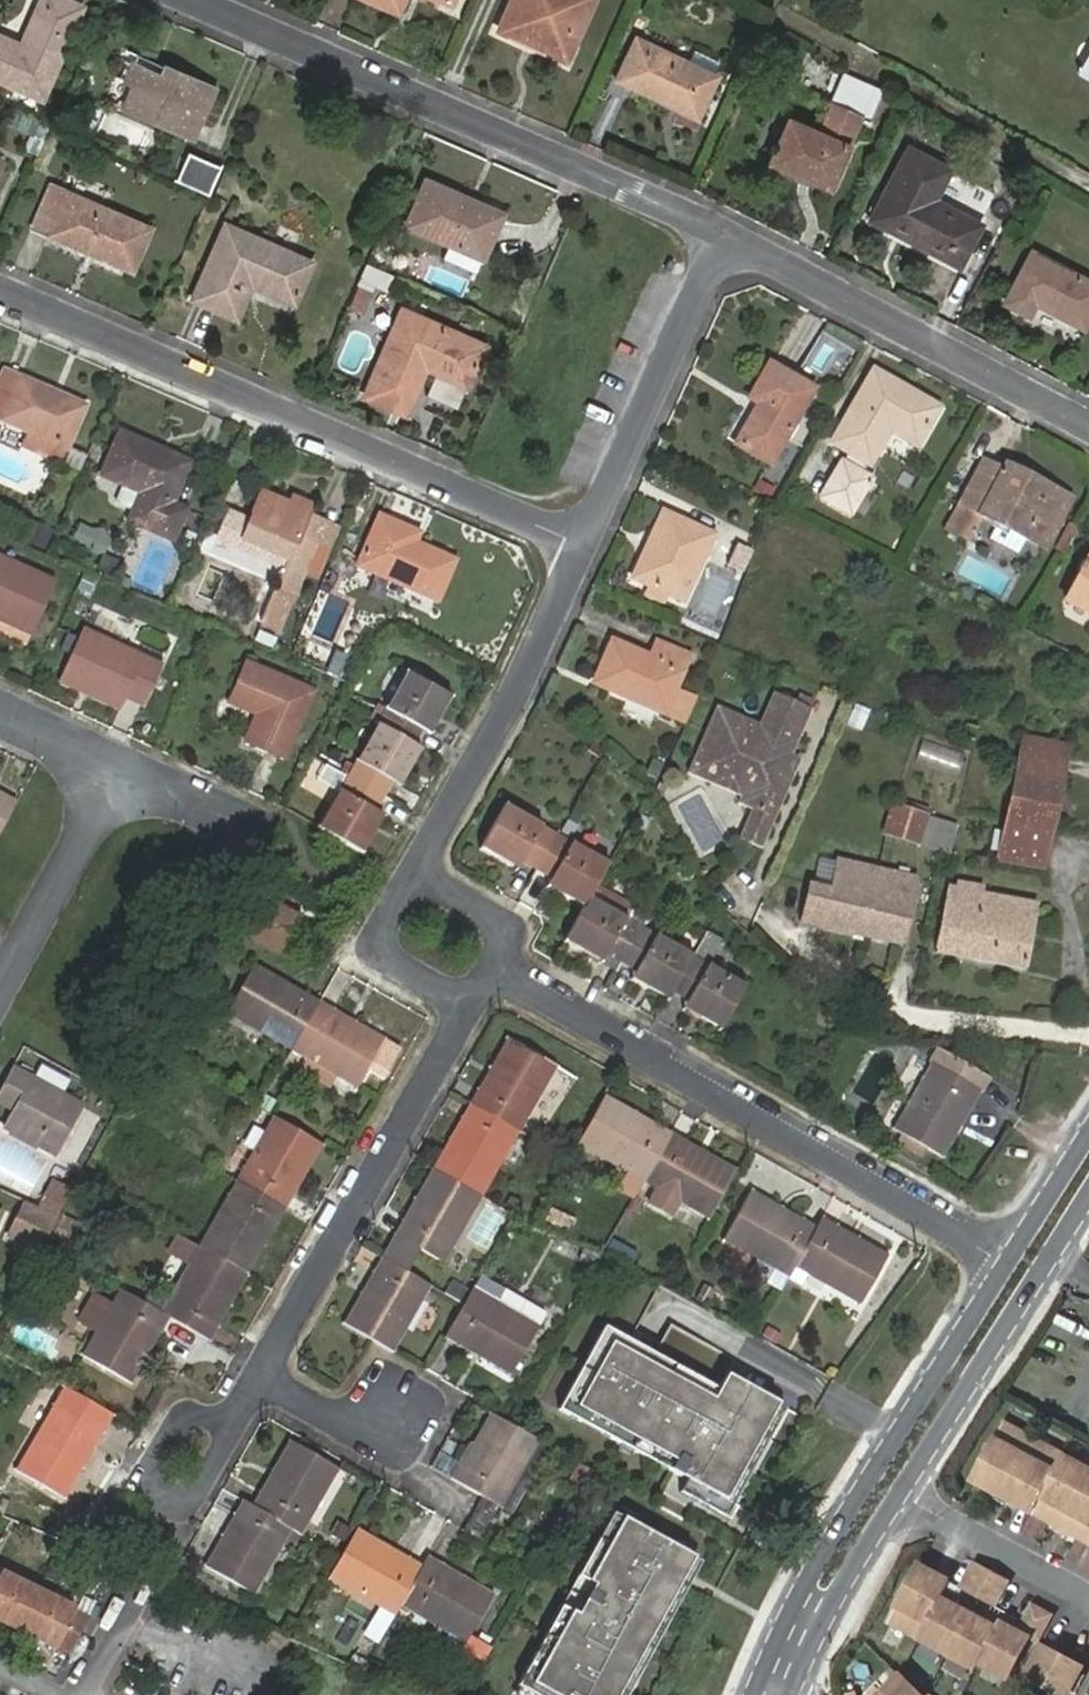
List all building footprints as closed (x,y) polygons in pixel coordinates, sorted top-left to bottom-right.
[(39,100),(79,8),(61,0),(39,0),(18,46),(0,38),(0,83),(39,100)] [(396,12),(401,0),(369,0),(396,12)] [(497,31),(525,44),(529,38),(565,54),(588,0),(511,0),(497,31)] [(709,76),(684,65),(634,41),(619,70),(636,78),(631,90),(694,119),(714,79),(709,76)] [(1079,68),(1088,74),(1088,50),(1079,68)] [(690,52),(684,65),(709,76),(715,64),(690,52)] [(157,77),(129,65),(120,84),(129,88),(122,107),(192,138),(213,90),(162,68),(157,77)] [(636,78),(619,70),(613,82),(631,90),(636,78)] [(816,134),(786,120),(767,165),(825,191),(859,116),(866,119),(878,92),(839,74),(825,101),(831,103),(816,134)] [(34,154),(42,136),(31,132),(23,149),(34,154)] [(946,170),(905,149),(867,220),(953,266),(976,224),(931,200),(946,170)] [(184,151),(170,181),(205,197),(219,166),(184,151)] [(462,197),(425,181),(405,226),(479,260),(497,219),(460,202),(462,197)] [(146,228),(47,186),(33,220),(48,226),(44,236),(128,272),(146,228)] [(29,230),(44,236),(48,226),(33,220),(29,230)] [(308,264),(223,226),(190,300),(234,318),(249,286),(290,303),(308,264)] [(1031,255),(1004,304),(1026,317),(1034,304),(1079,328),(1088,310),(1088,285),(1031,255)] [(360,284),(350,308),(363,314),(373,289),(360,284)] [(483,346),(400,312),(364,398),(404,415),(424,368),(466,386),(483,346)] [(810,389),(767,364),(746,401),(754,406),(733,444),(767,464),(810,389)] [(936,409),(872,372),(830,443),(868,463),(888,432),(913,446),(936,409)] [(11,377),(2,373),(0,377),(0,383),(7,386),(11,377)] [(11,377),(7,386),(0,383),(0,420),(65,447),(82,407),(11,377)] [(184,463),(117,436),(101,475),(139,492),(128,521),(170,539),(183,508),(169,501),(184,463)] [(982,459),(958,503),(981,515),(997,524),(1026,539),(1041,547),(1066,498),(1003,465),(1000,469),(982,459)] [(865,479),(840,463),(819,498),(845,514),(865,479)] [(298,535),(305,516),(308,507),(292,499),(288,505),(259,493),(235,553),(283,573),(278,584),(293,591),(315,542),(298,535)] [(981,515),(958,503),(943,531),(966,543),(981,515)] [(645,585),(666,595),(679,600),(709,536),(660,514),(630,579),(645,585)] [(323,523),(305,516),(298,535),(315,542),(323,523)] [(416,533),(378,517),(356,565),(434,600),(452,560),(412,542),(416,533)] [(1068,541),(1076,524),(1070,521),(1062,537),(1068,541)] [(23,544),(40,552),(49,530),(32,522),(23,544)] [(731,568),(746,533),(725,524),(710,559),(731,568)] [(1018,555),(1026,539),(997,524),(989,541),(1018,555)] [(1056,549),(1062,551),(1068,541),(1062,537),(1056,549)] [(1082,558),(1060,600),(1087,612),(1088,616),(1088,561),(1082,558)] [(0,559),(0,619),(31,633),(54,583),(0,559)] [(293,591),(278,584),(273,597),(289,603),(293,591)] [(661,606),(666,595),(645,585),(640,597),(661,606)] [(278,627),(289,603),(273,597),(263,619),(278,627)] [(1060,600),(1058,603),(1088,617),(1088,616),(1087,612),(1060,600)] [(159,666),(79,631),(56,681),(118,708),(124,697),(142,704),(159,666)] [(647,658),(610,642),(593,684),(661,712),(685,657),(654,644),(647,658)] [(348,676),(354,658),(322,647),(316,665),(348,676)] [(311,688),(243,659),(226,703),(254,715),(241,745),(281,761),(311,688)] [(1087,668),(1074,692),(1087,698),(1088,699),(1088,670),(1087,668)] [(405,672),(375,724),(411,744),(419,729),(425,732),(445,696),(405,672)] [(667,716),(682,722),(692,698),(676,691),(667,716)] [(751,735),(709,716),(684,771),(706,780),(714,762),(746,777),(738,794),(735,801),(749,807),(736,835),(757,845),(795,759),(786,755),(807,709),(770,693),(751,735)] [(847,724),(862,730),(871,708),(855,702),(847,724)] [(411,744),(375,724),(346,775),(381,796),(389,781),(395,783),(417,747),(411,744)] [(1059,744),(1020,736),(1007,796),(1050,807),(1063,744),(1059,744)] [(918,761),(961,770),(965,750),(922,741),(918,761)] [(714,762),(706,780),(738,794),(746,777),(714,762)] [(658,771),(643,764),(636,780),(651,786),(658,771)] [(346,775),(316,828),(357,851),(378,814),(372,811),(381,796),(346,775)] [(1050,807),(1007,796),(1002,818),(1046,826),(1047,827),(1050,807)] [(15,806),(0,797),(0,831),(15,806)] [(892,809),(893,804),(889,804),(878,836),(916,847),(924,818),(892,809)] [(926,815),(893,804),(892,809),(924,818),(926,815)] [(532,870),(551,835),(501,807),(478,847),(496,858),(500,851),(532,870)] [(1046,826),(1002,818),(993,860),(1037,870),(1046,826)] [(604,864),(551,835),(532,870),(567,889),(564,897),(581,905),(584,899),(604,864)] [(825,887),(807,884),(796,924),(896,943),(911,878),(832,860),(825,887)] [(1033,905),(950,888),(937,952),(1020,969),(1033,905)] [(617,963),(636,929),(584,899),(581,905),(562,939),(581,949),(584,944),(603,954),(617,963)] [(257,900),(238,935),(277,957),(296,922),(257,900)] [(689,959),(636,929),(617,963),(647,979),(644,987),(666,999),(670,992),(689,959)] [(612,971),(617,963),(603,954),(598,963),(612,971)] [(740,988),(689,959),(670,992),(704,1012),(700,1018),(718,1028),(740,988)] [(288,1049),(316,1002),(250,966),(224,1012),(288,1049)] [(383,1040),(316,1002),(288,1049),(355,1087),(383,1040)] [(504,1038),(468,1102),(513,1129),(550,1065),(504,1038)] [(936,1051),(929,1064),(969,1087),(975,1090),(982,1076),(936,1051)] [(949,1123),(969,1087),(929,1064),(890,1130),(938,1156),(955,1128),(949,1123)] [(82,1106),(10,1068),(0,1086),(19,1096),(10,1110),(1,1126),(54,1155),(82,1106)] [(0,1086),(0,1105),(10,1110),(19,1096),(0,1086)] [(975,1090),(969,1087),(949,1123),(955,1128),(976,1091),(975,1090)] [(666,1134),(601,1096),(574,1144),(640,1182),(666,1134)] [(513,1129),(468,1102),(429,1170),(475,1196),(513,1129)] [(321,1144),(272,1117),(251,1151),(237,1144),(220,1174),(234,1181),(283,1209),(321,1144)] [(731,1172),(666,1134),(640,1182),(705,1218),(731,1172)] [(438,1261),(475,1196),(429,1170),(393,1235),(397,1237),(417,1249),(438,1261)] [(283,1209),(234,1181),(196,1248),(244,1275),(283,1209)] [(58,1218),(72,1191),(54,1183),(40,1210),(58,1218)] [(792,1267),(813,1230),(747,1194),(720,1239),(787,1276),(792,1267)] [(483,1201),(466,1233),(489,1245),(506,1213),(483,1201)] [(41,1250),(58,1218),(40,1210),(30,1205),(14,1236),(41,1250)] [(76,1246),(78,1220),(59,1218),(56,1244),(76,1246)] [(883,1257),(818,1220),(813,1230),(792,1267),(857,1303),(883,1257)] [(244,1275),(196,1248),(176,1236),(166,1254),(186,1265),(166,1299),(158,1313),(164,1317),(206,1341),(244,1275)] [(397,1237),(384,1260),(404,1271),(417,1249),(397,1237)] [(613,1239),(607,1249),(633,1263),(638,1252),(613,1239)] [(387,1350),(425,1283),(404,1271),(384,1260),(380,1257),(342,1325),(387,1350)] [(542,1314),(476,1275),(468,1290),(534,1327),(542,1314)] [(99,1280),(90,1295),(109,1305),(118,1290),(99,1280)] [(158,1313),(166,1299),(148,1287),(139,1302),(158,1313)] [(126,1383),(164,1317),(158,1313),(139,1302),(118,1290),(109,1305),(90,1295),(75,1324),(93,1334),(80,1356),(126,1383)] [(534,1327),(468,1290),(461,1303),(441,1337),(508,1373),(534,1327)] [(731,1508),(719,1502),(775,1404),(740,1384),(737,1389),(724,1381),(719,1391),(600,1324),(551,1410),(679,1482),(672,1494),(723,1523),(731,1508)] [(109,1413),(63,1387),(15,1471),(60,1497),(109,1413)] [(533,1440),(502,1423),(487,1415),(449,1479),(496,1505),(533,1440)] [(1010,1424),(980,1479),(1088,1539),(1088,1466),(1010,1424)] [(546,1447),(533,1440),(496,1505),(510,1513),(546,1447)] [(286,1528),(295,1533),(332,1467),(288,1441),(248,1507),(286,1528)] [(286,1528),(248,1507),(239,1501),(202,1569),(247,1594),(286,1528)] [(611,1514),(514,1685),(532,1694),(613,1694),(690,1559),(611,1514)] [(327,1577),(393,1613),(398,1605),(418,1568),(354,1533),(327,1577)] [(489,1594),(424,1557),(418,1568),(398,1605),(462,1641),(489,1594)] [(977,1593),(1006,1609),(1020,1581),(991,1565),(977,1593)] [(995,1627),(968,1612),(972,1604),(957,1596),(963,1586),(931,1568),(901,1625),(988,1673),(989,1669),(1015,1681),(1036,1642),(1044,1646),(1058,1618),(1043,1609),(1028,1635),(998,1620),(995,1627)] [(52,1649),(55,1649),(66,1654),(85,1616),(72,1610),(69,1608),(0,1574),(0,1624),(52,1649)] [(378,1641),(392,1615),(380,1608),(366,1634),(378,1641)] [(461,1651),(483,1663),(492,1647),(470,1635),(461,1651)] [(1068,1694),(1081,1694),(1088,1679),(1088,1669),(1050,1649),(1035,1678),(1068,1694)] [(924,1691),(925,1690),(903,1668),(877,1694),(928,1694),(924,1691)]
